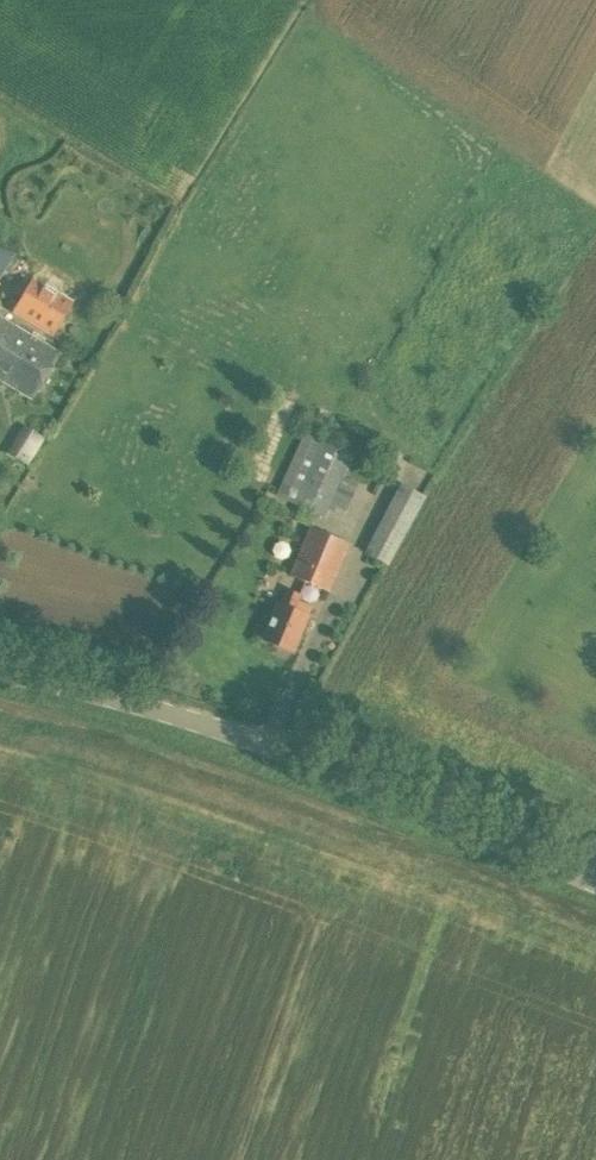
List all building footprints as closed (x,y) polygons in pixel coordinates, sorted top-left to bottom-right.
[(15,253),(0,243),(0,278),(15,253)] [(52,335),(73,300),(35,277),(14,313),(52,335)] [(59,354),(0,318),(0,379),(32,398),(59,354)] [(28,463),(45,436),(24,423),(7,450),(28,463)] [(277,496),(326,518),(330,509),(343,515),(358,484),(343,477),(353,455),(305,433),(277,496)] [(389,566),(425,497),(400,484),(364,553),(389,566)] [(329,592),(350,543),(310,527),(289,575),(329,592)] [(312,606),(299,601),(301,595),(285,589),(279,603),(276,602),(261,640),(293,654),(309,615),(308,615),(312,606)]
